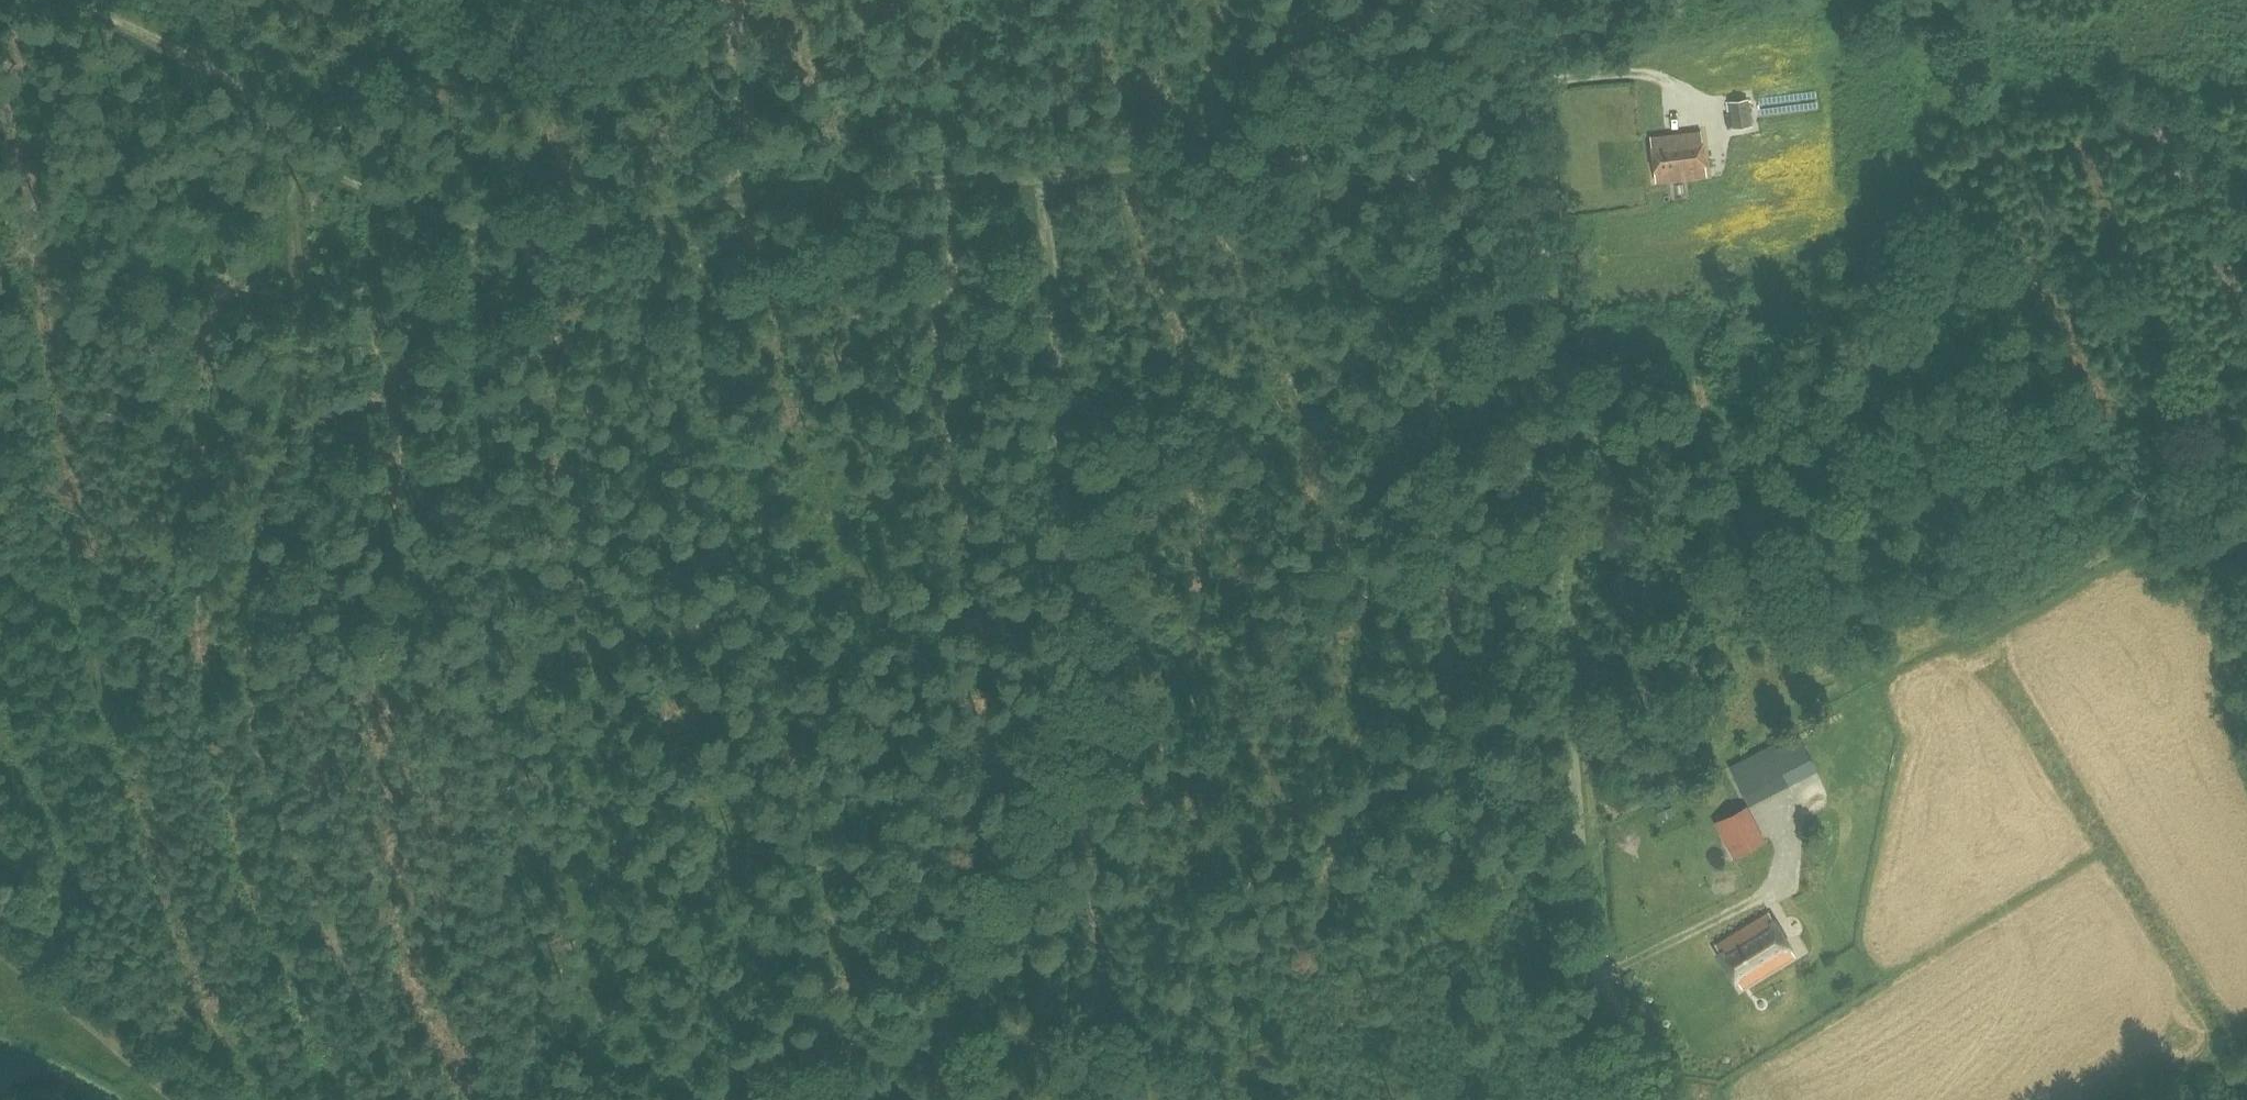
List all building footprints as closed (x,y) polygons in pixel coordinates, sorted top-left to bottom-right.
[(1743,139),(1756,138),(1755,125),(1777,123),(1774,95),(1728,101),(1732,129),(1742,128),(1743,139)] [(1708,175),(1702,132),(1651,138),(1656,182),(1708,175)] [(1838,712),(1732,766),(1751,803),(1857,750),(1838,712)] [(1733,805),(1719,812),(1723,820),(1721,821),(1737,854),(1766,839),(1750,806),(1737,813),(1733,805)] [(1795,955),(1770,913),(1716,945),(1741,987),(1795,955)]
